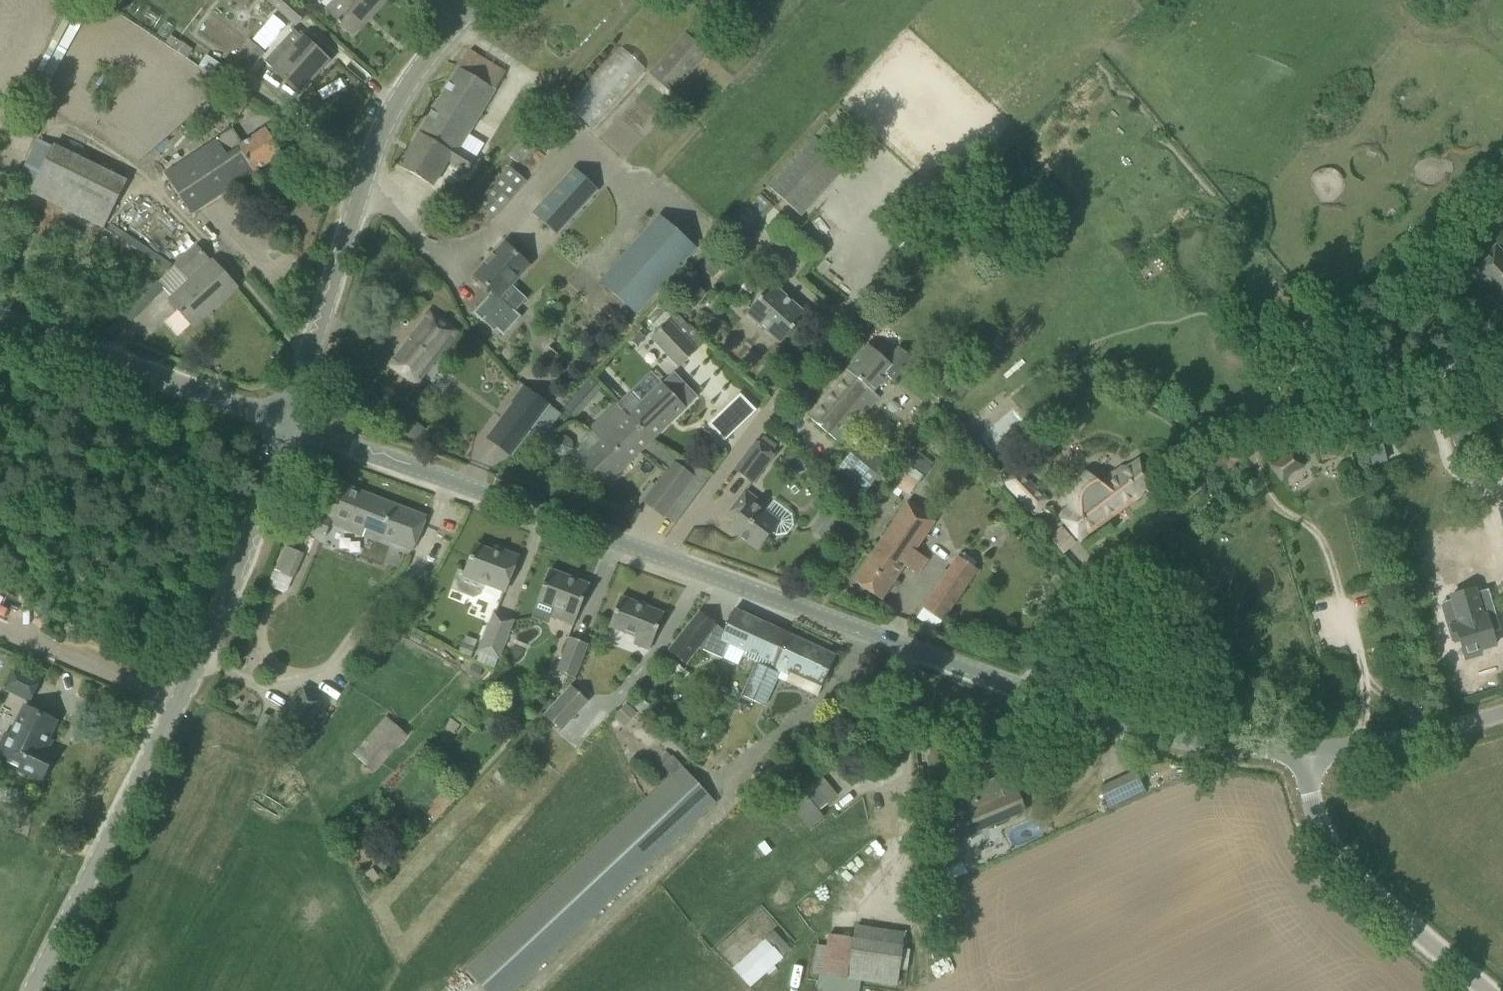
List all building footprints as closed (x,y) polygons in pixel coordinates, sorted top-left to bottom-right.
[(296,26),(307,14),(291,0),(268,0),(296,26)] [(338,20),(353,34),(384,0),(337,0),(328,10),(338,20)] [(648,74),(672,95),(708,55),(685,34),(648,74)] [(328,61),(314,47),(303,38),(288,55),(279,47),(265,62),(274,70),(274,71),(284,80),(299,93),(328,61)] [(235,57),(252,70),(266,54),(249,40),(236,56),(235,57)] [(621,47),(565,108),(592,130),(645,70),(621,47)] [(460,148),(506,73),(469,51),(400,167),(433,187),(448,162),(467,173),(476,158),(460,148)] [(229,90),(220,103),(240,117),(249,104),(229,90)] [(34,139),(46,114),(29,105),(17,130),(34,139)] [(189,215),(283,154),(272,138),(266,129),(243,144),(233,128),(217,139),(163,175),(178,199),(189,215)] [(768,187),(801,218),(847,167),(813,137),(768,187)] [(104,230),(128,180),(55,146),(38,177),(31,191),(29,194),(104,230)] [(489,191),(477,205),(495,221),(497,219),(506,207),(527,182),(509,167),(489,191)] [(533,213),(557,235),(597,191),(574,169),(533,213)] [(599,281),(637,316),(698,249),(659,214),(599,281)] [(1495,239),(1468,270),(1486,291),(1488,289),(1502,304),(1502,246),(1495,239)] [(279,241),(267,253),(275,261),(287,249),(279,241)] [(492,292),(473,313),(482,321),(485,318),(504,336),(521,317),(500,297),(512,284),(529,266),(520,258),(505,244),(475,277),(492,292)] [(173,267),(187,281),(211,259),(197,245),(178,262),(173,267)] [(171,301),(193,326),(236,288),(213,262),(171,301)] [(746,314),(780,344),(807,314),(773,284),(746,314)] [(390,366),(417,386),(457,332),(430,312),(390,366)] [(650,340),(678,369),(697,351),(669,321),(650,340)] [(809,418),(840,444),(853,429),(880,397),(873,392),(887,375),(893,380),(912,358),(899,347),(887,361),(868,345),(847,370),(848,371),(809,418)] [(577,395),(587,404),(601,389),(590,379),(577,395)] [(601,443),(579,463),(603,488),(686,409),(672,394),(663,384),(642,404),(631,393),(618,406),(617,404),(589,430),(601,443)] [(513,404),(488,439),(512,457),(524,441),(550,406),(525,387),(512,403),(513,404)] [(1342,436),(1317,443),(1322,460),(1361,450),(1345,387),(1330,390),(1342,436)] [(562,415),(550,406),(524,441),(536,450),(562,415)] [(863,494),(887,466),(859,441),(841,462),(834,470),(863,494)] [(734,471),(752,484),(774,455),(756,442),(734,471)] [(1393,443),(1372,447),(1375,461),(1395,457),(1393,443)] [(1293,452),(1271,469),(1281,483),(1303,466),(1293,452)] [(674,524),(712,476),(679,457),(645,500),(674,524)] [(1069,508),(1059,516),(1079,542),(1140,499),(1138,495),(1154,484),(1138,461),(1121,473),(1118,468),(1102,481),(1087,470),(1077,476),(1072,482),(1068,489),(1067,495),(1066,502),(1069,508)] [(892,482),(910,494),(923,476),(905,463),(892,482)] [(1005,485),(1035,515),(1048,502),(1019,471),(1005,485)] [(354,533),(364,537),(366,533),(414,551),(420,536),(427,517),(327,479),(309,525),(328,532),(332,520),(356,529),(354,533)] [(730,512),(738,518),(729,530),(758,551),(771,533),(776,536),(786,535),(793,526),(791,515),(787,512),(779,522),(765,512),(768,508),(745,491),(730,512)] [(915,551),(937,520),(909,501),(865,565),(853,581),(881,600),(904,566),(918,575),(928,560),(915,551)] [(812,531),(825,540),(839,520),(826,511),(812,531)] [(458,571),(451,590),(473,599),(481,596),(485,584),(505,592),(518,557),(502,551),(500,555),(476,545),(465,573),(458,571)] [(288,547),(278,569),(290,575),(300,553),(288,547)] [(922,608),(942,622),(977,570),(974,568),(977,563),(963,555),(960,559),(958,557),(922,608)] [(555,609),(552,617),(574,625),(582,604),(589,585),(550,570),(538,602),(555,609)] [(1463,593),(1440,600),(1449,628),(1437,631),(1442,648),(1450,645),(1454,658),(1484,649),(1481,636),(1489,634),(1484,618),(1472,621),(1463,593)] [(632,647),(649,652),(663,614),(621,597),(609,627),(636,638),(632,647)] [(836,656),(818,648),(789,635),(734,610),(720,640),(746,652),(743,657),(758,663),(742,696),(754,701),(765,706),(780,674),(788,678),(790,672),(822,687),(836,656)] [(479,650),(498,657),(512,620),(494,613),(479,650)] [(668,650),(686,665),(706,640),(688,625),(668,650)] [(558,672),(574,678),(587,645),(571,638),(558,672)] [(472,665),(468,676),(479,679),(482,669),(472,665)] [(7,691),(31,702),(41,680),(17,669),(7,691)] [(543,716),(562,732),(588,703),(570,686),(543,716)] [(279,724),(295,736),(300,739),(324,703),(304,689),(279,724)] [(624,705),(612,718),(622,727),(634,714),(624,705)] [(41,782),(54,755),(48,752),(52,742),(49,740),(57,722),(24,707),(8,741),(3,739),(0,746),(0,754),(23,765),(19,771),(41,782)] [(486,713),(482,718),(483,724),(488,728),(494,727),(498,722),(497,716),(492,712),(486,713)] [(353,755),(375,774),(409,736),(386,718),(353,755)] [(925,741),(915,742),(916,753),(926,752),(925,741)] [(773,751),(764,761),(772,769),(782,760),(773,751)] [(486,990),(515,990),(714,803),(680,766),(672,757),(672,758),(667,754),(660,761),(664,765),(662,767),(670,775),(465,968),(486,990)] [(502,767),(494,775),(502,782),(509,774),(502,767)] [(1014,787),(1015,786),(1010,772),(941,801),(948,817),(941,820),(950,842),(1008,819),(1026,811),(1016,789),(1015,789),(1014,787)] [(1146,792),(1135,772),(1099,788),(1109,809),(1146,792)] [(818,813),(827,805),(812,787),(803,795),(818,813)] [(940,849),(927,848),(926,858),(939,859),(940,849)] [(816,990),(859,990),(860,981),(894,986),(897,970),(907,972),(909,951),(900,950),(902,934),(854,926),(852,938),(828,935),(826,945),(821,944),(817,944),(817,945),(816,945),(812,975),(819,976),(816,990)] [(748,955),(766,974),(783,959),(782,958),(790,950),(775,934),(766,942),(764,941),(748,955)]
